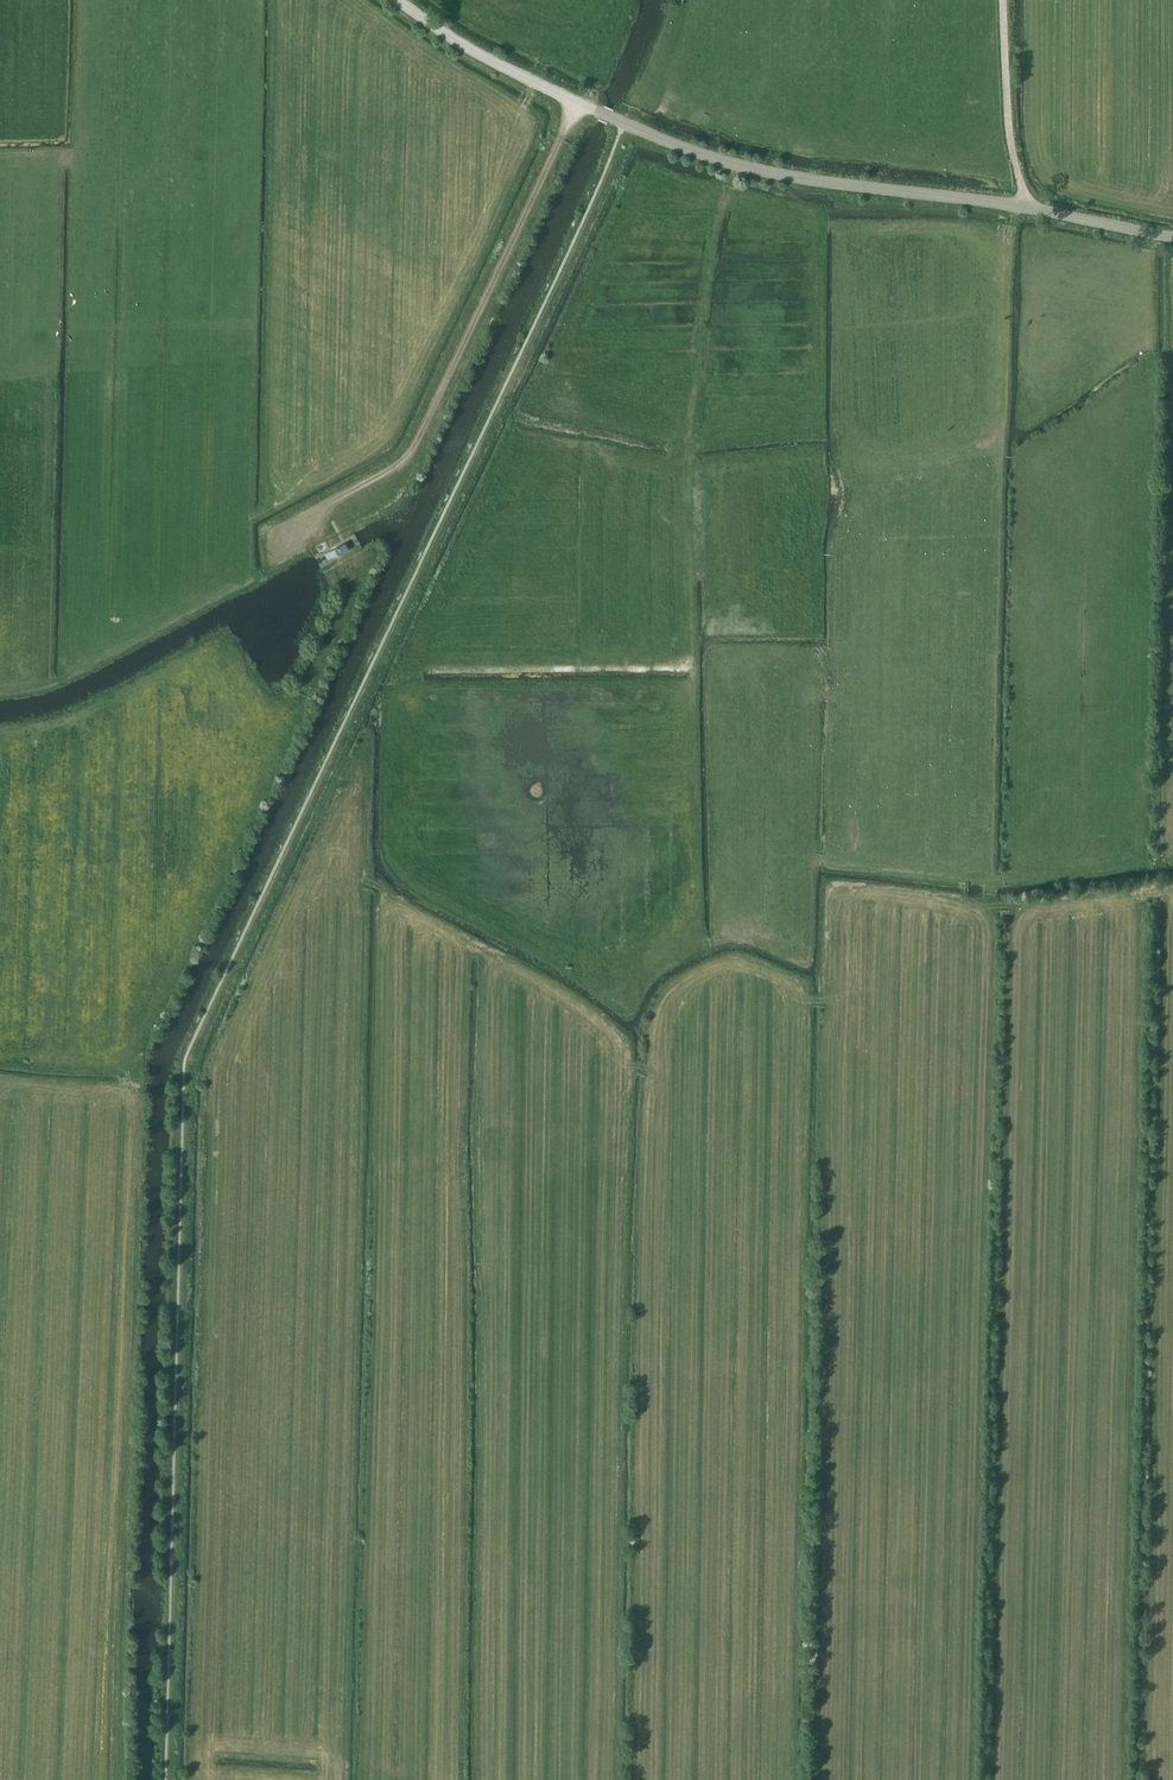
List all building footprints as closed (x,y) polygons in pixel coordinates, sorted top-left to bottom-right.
[(345,542),(337,547),(340,554),(349,549),(345,542)]
